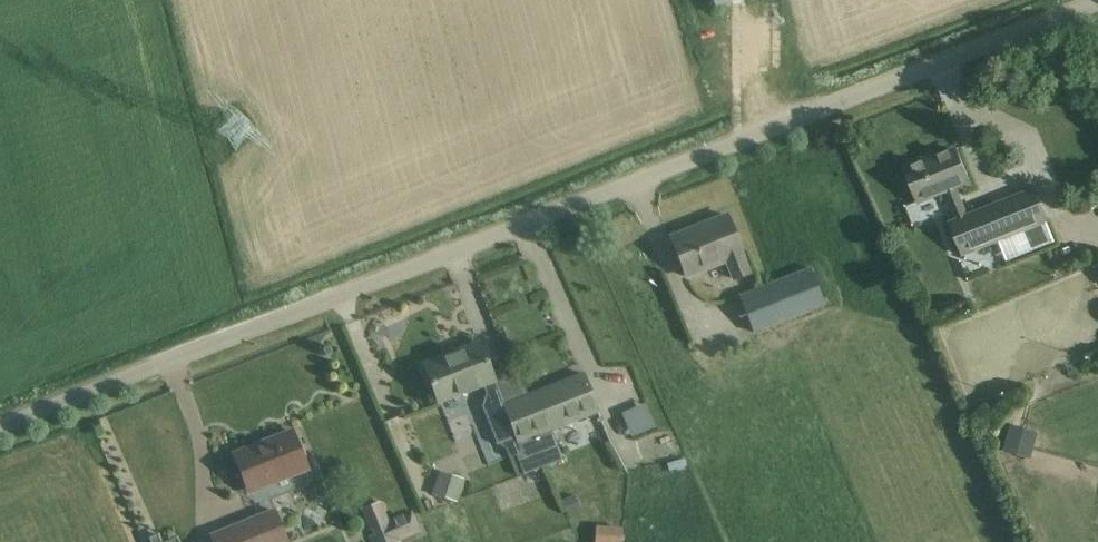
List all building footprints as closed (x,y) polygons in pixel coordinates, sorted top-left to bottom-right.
[(968,181),(956,150),(906,170),(918,201),(945,191),(957,222),(952,224),(963,253),(998,239),(1007,261),(1055,241),(1035,191),(968,217),(956,186),(968,181)] [(742,254),(726,215),(670,237),(686,276),(726,260),(734,279),(748,273),(741,254),(742,254)] [(824,304),(810,268),(739,296),(754,332),(758,331),(763,344),(825,320),(820,306),(824,304)] [(516,436),(513,431),(503,405),(498,391),(480,346),(451,358),(449,354),(423,365),(438,401),(484,383),(488,393),(483,405),(498,443),(516,436)] [(521,450),(514,453),(523,475),(562,460),(550,429),(597,410),(583,373),(528,395),(523,382),(498,391),(503,405),(513,431),(516,436),(521,450)] [(623,411),(633,437),(657,428),(648,402),(623,411)] [(1039,432),(1012,425),(1004,452),(1032,460),(1039,432)] [(306,467),(291,431),(234,454),(248,490),(306,467)] [(461,482),(439,475),(434,494),(455,500),(461,482)] [(561,501),(568,516),(581,511),(574,496),(561,501)] [(376,500),(358,508),(366,526),(369,525),(372,532),(365,534),(368,541),(385,541),(416,529),(407,509),(384,518),(376,500)] [(270,508),(208,534),(211,541),(284,541),(270,508)] [(622,533),(596,531),(595,541),(621,541),(622,533)]
